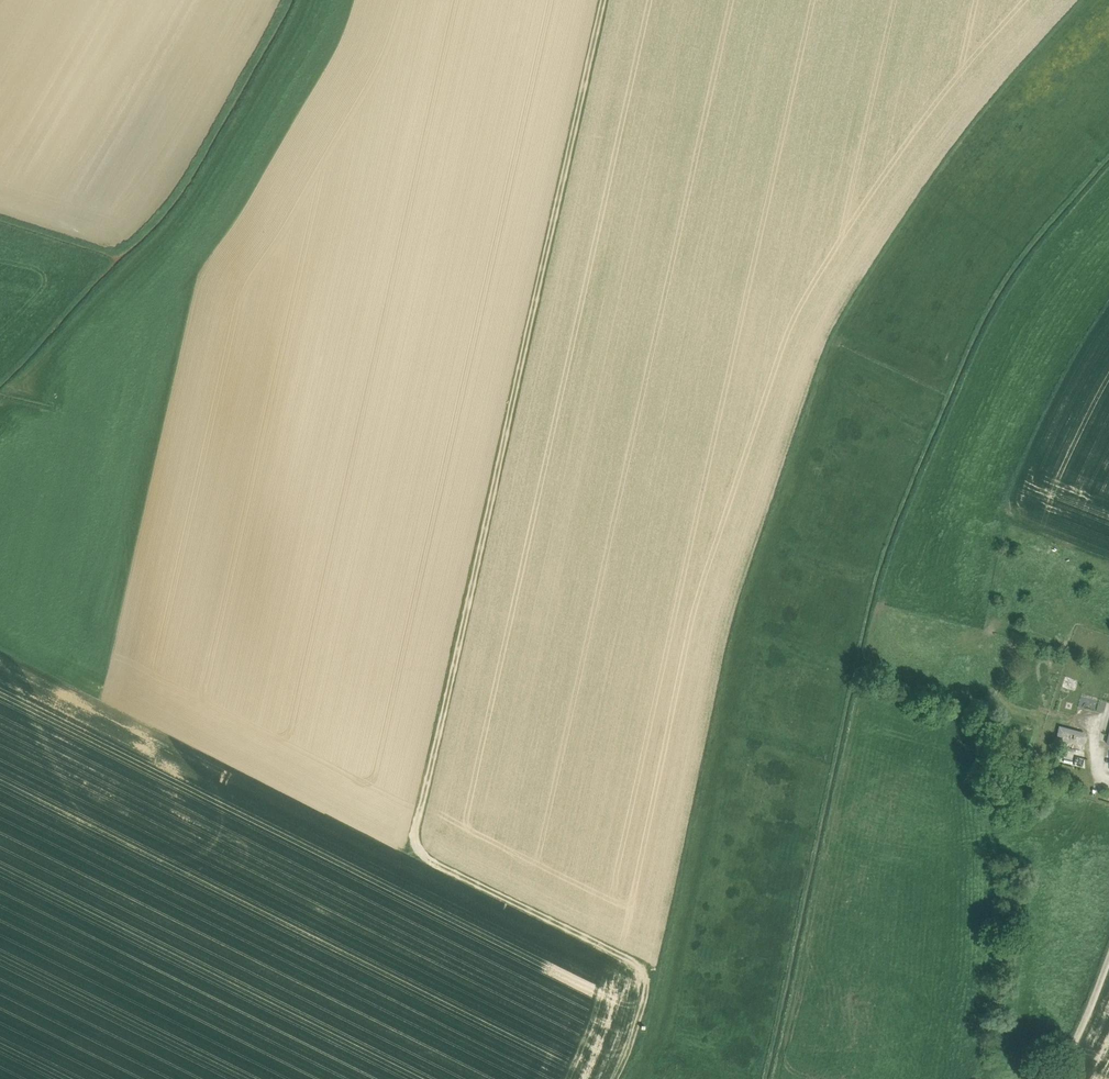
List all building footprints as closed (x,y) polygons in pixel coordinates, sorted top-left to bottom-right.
[(1082,736),(1062,730),(1058,745),(1080,751),(1082,736)]
